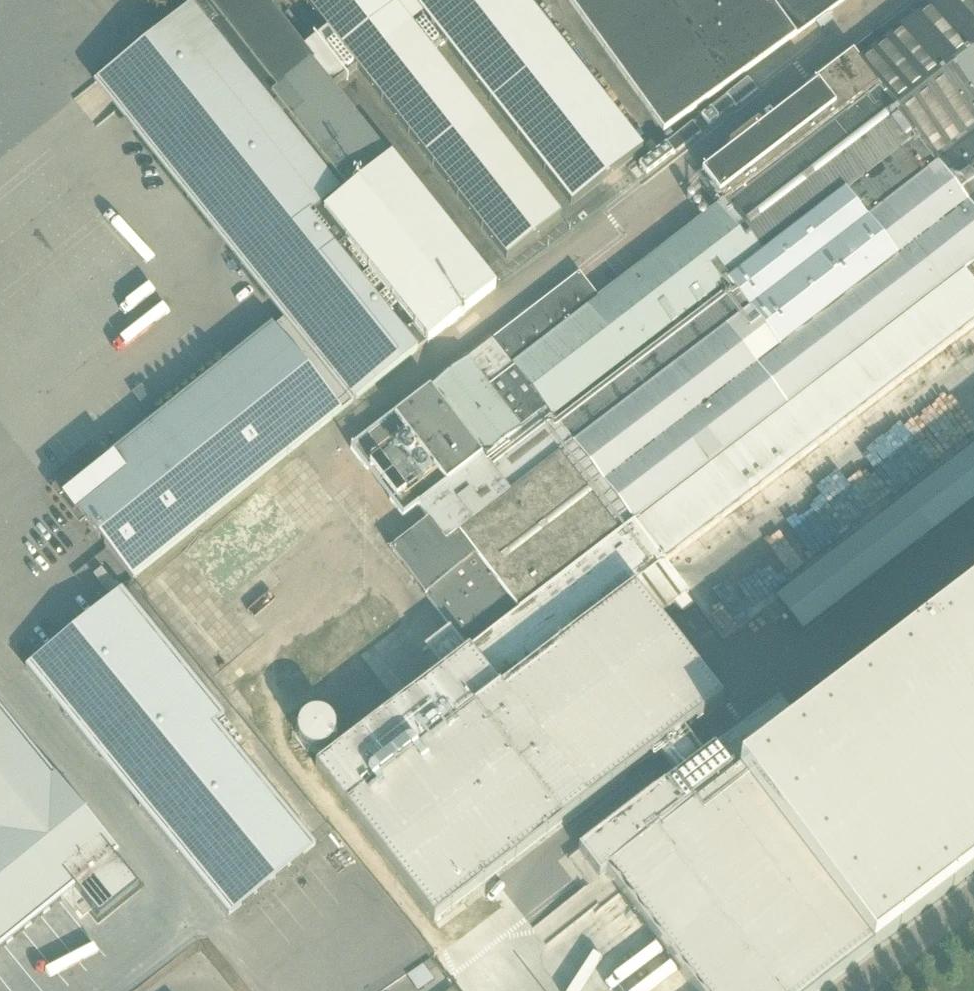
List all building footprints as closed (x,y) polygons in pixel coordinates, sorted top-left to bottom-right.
[(62,497),(75,513),(77,511),(81,516),(99,539),(100,538),(105,544),(104,545),(133,581),(134,580),(134,579),(354,402),(355,403),(356,403),(355,401),(417,351),(417,350),(427,342),(428,343),(495,288),(391,159),(389,160),(332,88),(355,70),(433,167),(508,260),(562,216),(487,123),(433,54),(445,44),(572,206),(643,151),(524,0),(400,0),(395,5),(391,0),(302,0),(327,31),(303,49),(265,0),(198,0),(97,81),(287,318),(275,328),(272,324),(110,454),(113,458),(109,461),(103,466),(96,457),(69,478),(77,487),(72,491),(67,496),(66,494),(62,497)] [(352,450),(366,468),(381,458),(405,489),(390,500),(402,517),(418,506),(428,519),(390,549),(467,650),(633,523),(664,564),(973,327),(973,285),(963,271),(973,262),(973,0),(936,0),(886,39),(879,30),(851,52),(852,54),(805,90),(807,93),(808,94),(810,97),(704,179),(723,202),(598,299),(580,275),(483,349),(366,438),(352,450)] [(663,132),(796,36),(770,0),(568,0),(663,132)] [(846,0),(770,0),(796,36),(846,0)] [(757,91),(747,79),(701,117),(709,126),(734,106),(736,108),(757,91)] [(701,175),(704,179),(810,97),(807,93),(701,175)] [(640,167),(647,175),(672,154),(673,155),(701,134),(692,123),(640,167)] [(778,600),(802,632),(973,499),(973,478),(960,460),(778,600)] [(418,700),(321,774),(346,807),(345,807),(347,810),(348,809),(434,922),(721,702),(656,617),(656,616),(686,593),(664,564),(633,523),(467,650),(412,693),(418,700)] [(38,658),(26,668),(99,757),(139,807),(228,917),(316,846),(215,722),(225,715),(122,589),(113,597),(38,658)] [(578,852),(599,880),(606,874),(695,990),(820,990),(868,954),(973,873),(973,595),(801,727),(779,699),(711,751),(695,763),(675,778),(578,852)] [(90,893),(111,918),(149,886),(130,858),(132,856),(0,703),(0,970),(90,893)]
